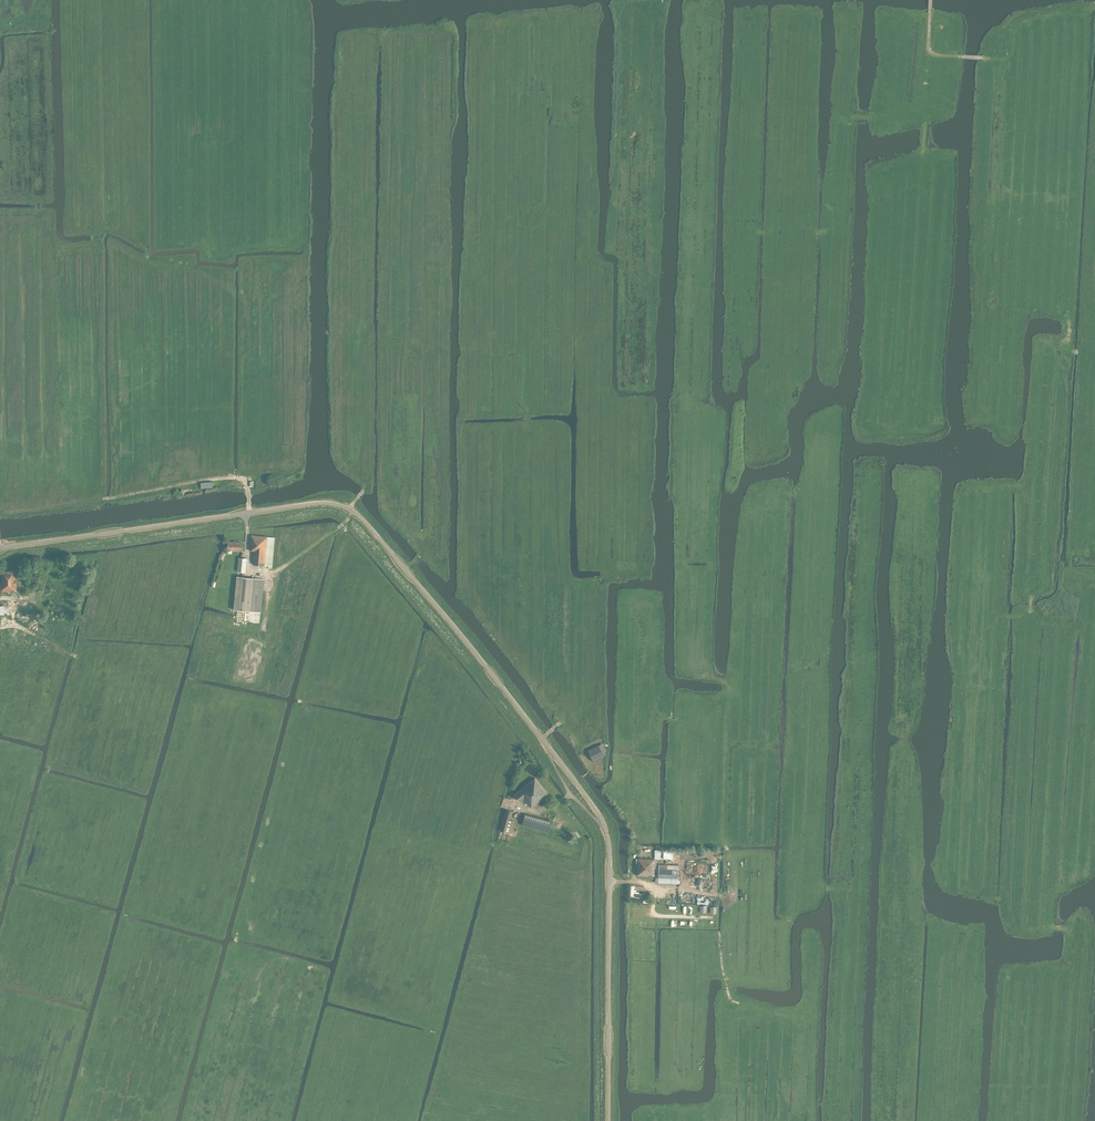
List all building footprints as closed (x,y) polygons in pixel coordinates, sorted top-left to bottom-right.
[(251,535),(249,549),(251,551),(254,551),(253,564),(272,566),(274,537),(251,535)] [(228,541),(227,550),(242,551),(243,543),(228,541)] [(246,558),(239,557),(237,570),(245,571),(246,558)] [(4,594),(4,591),(19,591),(19,584),(16,584),(15,570),(0,570),(0,594),(4,594)] [(264,579),(254,578),(237,576),(234,609),(251,611),(261,612),(264,579)] [(7,613),(7,615),(11,615),(11,612),(10,612),(7,605),(0,605),(0,613),(7,613)] [(21,607),(18,620),(25,621),(27,608),(21,607)] [(603,756),(598,745),(588,750),(593,761),(603,756)] [(535,777),(514,794),(520,801),(523,799),(525,801),(531,808),(548,794),(535,777)] [(506,809),(500,830),(511,833),(514,820),(511,819),(513,811),(506,809)] [(525,814),(522,825),(548,832),(551,821),(525,814)] [(655,850),(654,858),(673,859),(673,851),(655,850)] [(636,859),(636,863),(637,863),(637,876),(654,876),(654,859),(636,859)] [(659,864),(658,883),(679,883),(679,884),(680,880),(679,880),(679,865),(659,864)]
